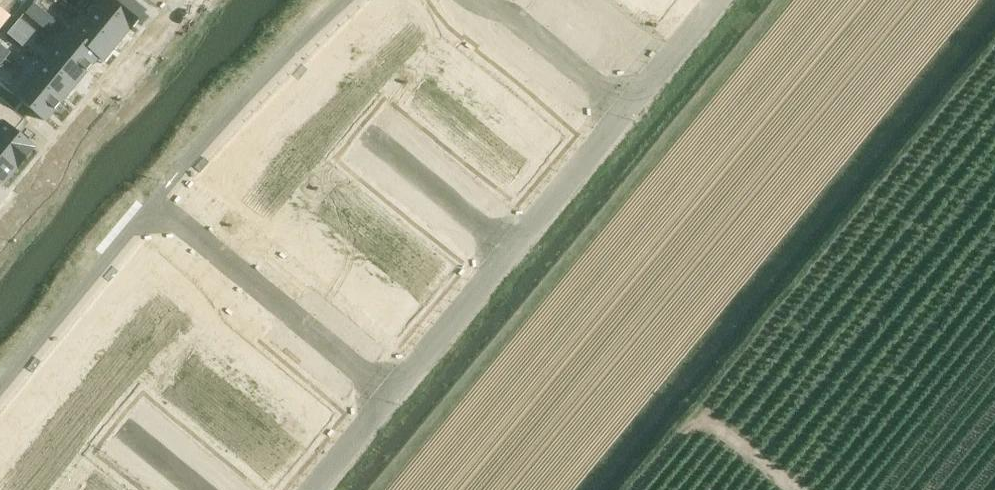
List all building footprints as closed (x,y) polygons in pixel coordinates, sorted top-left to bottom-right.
[(79,13),(79,14),(115,44),(128,30),(129,30),(129,29),(93,0),(90,0),(79,13)] [(129,29),(144,12),(129,0),(93,0),(129,29)] [(32,3),(25,12),(34,20),(41,11),(32,3)] [(79,14),(66,30),(102,60),(115,44),(79,14)] [(28,16),(23,23),(34,33),(40,27),(28,16)] [(22,23),(17,29),(28,39),(34,33),(22,23)] [(68,33),(56,48),(85,72),(97,57),(102,61),(102,60),(66,30),(66,31),(68,33)] [(426,35),(419,43),(427,49),(434,41),(426,35)] [(0,46),(0,56),(5,59),(10,53),(0,45),(0,46)] [(446,45),(423,73),(440,87),(463,59),(446,45)] [(56,48),(43,64),(72,88),(85,72),(56,48)] [(415,48),(408,56),(416,62),(423,54),(415,48)] [(408,56),(402,63),(409,70),(416,62),(408,56)] [(463,59),(440,87),(456,100),(479,72),(463,59)] [(23,73),(22,74),(59,104),(72,88),(43,64),(30,79),(23,73)] [(479,72),(456,100),(471,113),(494,85),(479,72)] [(22,74),(9,91),(44,121),(59,104),(22,74)] [(393,74),(387,81),(395,88),(401,80),(393,74)] [(387,81),(380,89),(388,96),(395,88),(387,81)] [(494,85),(471,113),(487,126),(510,98),(494,85)] [(368,98),(360,108),(368,114),(376,104),(368,98)] [(510,98),(487,126),(503,139),(526,111),(510,98)] [(18,167),(32,149),(31,148),(32,147),(18,136),(14,132),(24,120),(0,101),(0,152),(18,167)] [(411,101),(404,109),(415,118),(421,110),(411,101)] [(360,108),(352,118),(359,125),(368,114),(360,108)] [(421,110),(415,118),(425,126),(431,118),(421,110)] [(526,111),(503,139),(519,152),(543,122),(542,122),(541,123),(526,111)] [(543,122),(519,152),(536,166),(560,136),(543,122)] [(442,127),(436,135),(446,144),(452,136),(442,127)] [(342,129),(334,139),(342,146),(350,136),(342,129)] [(452,136),(446,144),(456,152),(463,144),(452,136)] [(334,139),(326,150),(333,156),(342,146),(334,139)] [(2,184),(16,167),(17,167),(18,167),(0,152),(0,183),(2,184)] [(474,153),(467,161),(477,169),(484,162),(474,153)] [(315,162),(307,172),(315,179),(323,169),(315,162)] [(484,162),(477,169),(488,178),(494,170),(484,162)] [(307,172),(299,182),(306,189),(315,179),(307,172)] [(347,173),(341,181),(351,189),(357,181),(347,173)] [(500,175),(493,183),(504,191),(510,183),(500,175)] [(357,181),(351,189),(361,197),(367,189),(357,181)] [(288,195),(279,205),(287,212),(295,202),(288,195)] [(378,198),(372,206),(380,213),(386,205),(378,198)] [(279,205),(271,216),(279,222),(287,212),(279,205)] [(386,205),(380,213),(387,219),(394,211),(386,205)] [(308,207),(282,238),(289,243),(291,241),(300,249),(298,251),(299,252),(325,221),(308,207)] [(404,220),(397,227),(406,234),(412,226),(404,220)] [(325,221),(299,252),(301,250),(311,258),(309,260),(315,265),(316,263),(340,234),(325,221)] [(412,226),(406,234),(413,240),(420,233),(412,226)] [(340,234),(316,263),(329,274),(353,244),(340,234)] [(430,241),(424,249),(432,256),(438,248),(430,241)] [(353,244),(329,274),(342,284),(366,255),(353,244)] [(438,248),(432,256),(442,264),(448,256),(438,248)] [(366,255),(342,284),(355,295),(379,266),(366,255)] [(379,266),(355,295),(368,306),(392,276),(379,266)] [(392,276),(368,306),(380,316),(379,318),(380,318),(405,287),(392,276)] [(405,287),(380,318),(397,333),(423,302),(405,287)] [(190,312),(182,322),(189,329),(198,319),(190,312)] [(215,319),(189,350),(206,364),(232,333),(231,333),(229,335),(220,327),(222,325),(215,319)] [(176,329),(168,339),(176,346),(184,335),(176,329)] [(232,333),(206,364),(222,377),(246,348),(247,346),(242,341),(240,344),(230,336),(232,333)] [(168,339),(160,349),(167,356),(176,346),(168,339)] [(246,348),(222,377),(235,388),(259,359),(246,348)] [(259,359),(235,388),(248,399),(272,369),(259,359)] [(149,362),(140,372),(148,379),(156,369),(149,362)] [(272,369),(248,399),(261,409),(285,380),(272,369)] [(140,372),(132,382),(140,389),(148,379),(140,372)] [(285,380),(261,409),(274,420),(298,391),(285,380)] [(298,391),(274,420),(287,431),(312,400),(311,399),(310,401),(298,391)] [(164,394),(158,402),(168,410),(175,402),(164,394)] [(312,400),(287,431),(304,445),(330,414),(312,400)] [(175,402),(168,410),(178,418),(185,411),(175,402)] [(196,420),(189,427),(197,434),(203,426),(196,420)] [(203,426),(197,434),(205,441),(211,433),(203,426)] [(94,429),(85,439),(93,445),(102,435),(94,429)] [(85,439),(77,449),(85,455),(93,445),(85,439)] [(222,441),(215,449),(223,455),(229,447),(222,441)] [(229,447),(223,455),(231,462),(237,454),(229,447)] [(66,462),(58,472),(66,479),(74,469),(66,462)] [(247,462),(241,470),(249,477),(255,469),(247,462)] [(104,468),(96,478),(103,483),(111,473),(104,468)] [(255,469),(249,477),(259,485),(265,477),(255,469)] [(58,472),(50,482),(57,489),(66,479),(58,472)] [(111,473),(103,483),(109,488),(117,479),(111,473)]
